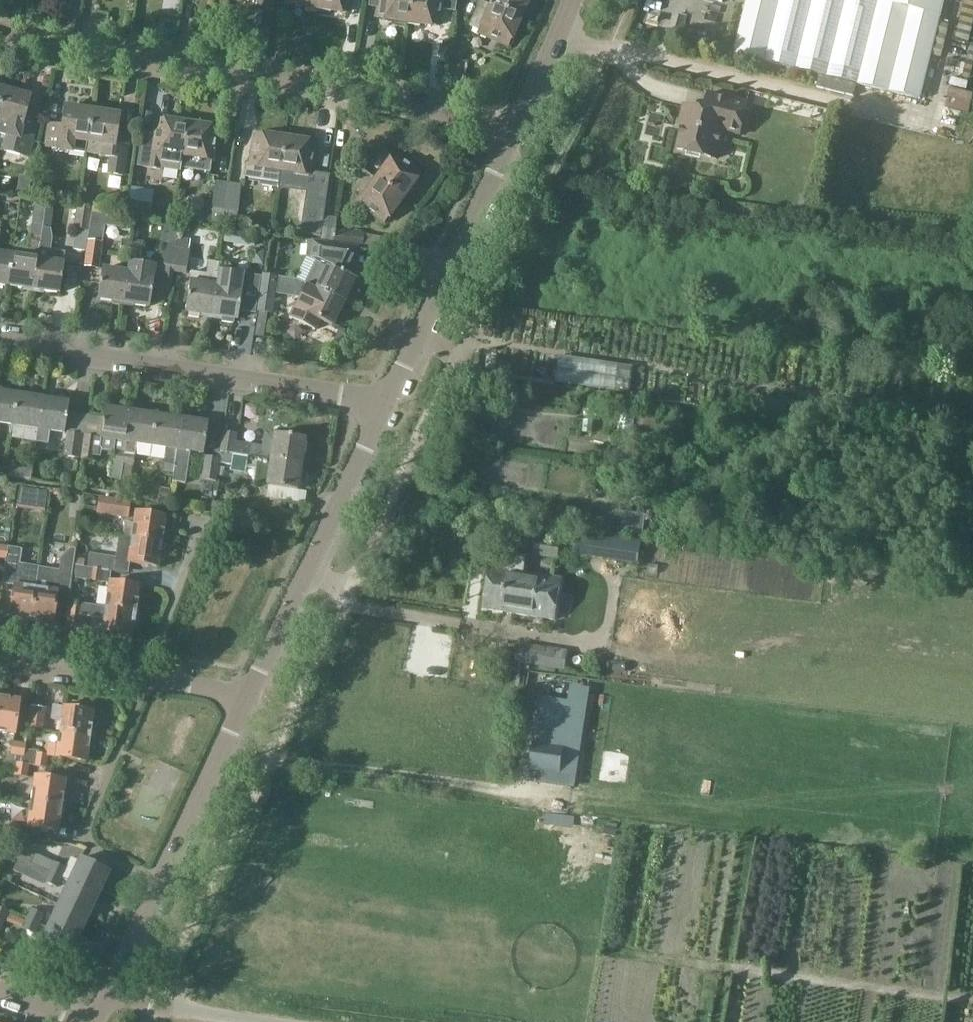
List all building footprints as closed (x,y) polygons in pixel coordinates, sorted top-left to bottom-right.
[(318,8),(347,13),(349,0),(319,0),(318,8)] [(409,21),(412,0),(381,0),(379,16),(409,21)] [(409,21),(437,25),(441,0),(412,0),(409,21)] [(491,6),(519,18),(527,0),(493,0),(491,6)] [(858,84),(921,99),(944,0),(747,0),(733,54),(858,84)] [(519,18),(491,6),(479,1),(468,27),(480,32),(479,33),(507,45),(519,18)] [(819,76),(816,87),(854,97),(856,85),(819,76)] [(0,104),(0,134),(7,136),(7,134),(32,141),(39,118),(25,115),(30,97),(4,90),(0,104)] [(682,125),(677,149),(710,157),(717,130),(738,135),(746,102),(708,93),(704,111),(683,106),(679,124),(682,125)] [(46,147),(72,151),(72,152),(86,154),(92,111),(66,107),(63,126),(50,124),(46,147)] [(100,156),(101,155),(110,156),(107,175),(125,177),(128,159),(126,159),(130,136),(116,134),(119,115),(92,111),(86,154),(100,156)] [(179,167),(181,167),(187,125),(158,121),(154,150),(149,149),(147,167),(161,169),(161,167),(179,169),(179,167)] [(216,130),(187,125),(181,167),(182,167),(182,165),(211,170),(216,130)] [(247,165),(245,176),(279,181),(285,140),(256,136),(252,166),(247,165)] [(285,140),(279,181),(314,186),(315,175),(310,174),(314,144),(285,140)] [(394,156),(376,180),(401,198),(418,175),(394,156)] [(359,204),(383,222),(401,198),(376,180),(361,169),(356,177),(355,188),(364,196),(359,204)] [(174,221),(222,229),(229,185),(216,183),(211,216),(206,215),(206,217),(175,213),(174,221)] [(31,195),(43,197),(44,187),(33,185),(31,195)] [(235,231),(241,187),(229,185),(222,229),(235,231)] [(129,188),(125,215),(136,217),(139,216),(143,190),(129,188)] [(307,241),(320,242),(324,218),(326,198),(310,196),(307,218),(309,218),(307,241)] [(13,256),(8,285),(34,289),(43,229),(43,226),(46,203),(35,202),(31,225),(32,225),(29,248),(13,246),(12,255),(13,256)] [(73,249),(87,252),(92,213),(92,210),(77,207),(74,229),(77,230),(73,249)] [(98,269),(104,226),(134,231),(136,217),(125,215),(105,212),(105,215),(92,213),(87,252),(84,268),(98,269)] [(324,218),(320,242),(333,244),(335,231),(336,219),(324,218)] [(59,293),(65,253),(51,251),(52,240),(50,230),(43,229),(34,289),(59,293)] [(223,243),(233,244),(235,232),(225,230),(223,243)] [(335,231),(333,244),(362,249),(364,235),(335,231)] [(120,255),(129,256),(131,243),(121,241),(120,255)] [(159,271),(160,269),(155,268),(155,266),(140,264),(140,258),(141,258),(143,244),(131,243),(129,256),(126,272),(128,272),(124,302),(150,306),(152,289),(171,291),(173,273),(159,271)] [(305,256),(293,280),(297,281),(343,302),(348,292),(351,293),(355,283),(353,282),(355,278),(340,271),(351,249),(332,246),(313,243),(307,257),(305,256)] [(159,271),(173,273),(177,247),(163,245),(160,269),(159,271)] [(187,275),(190,248),(177,247),(173,273),(187,275)] [(8,285),(13,256),(12,255),(0,254),(0,284),(8,285)] [(186,312),(188,312),(188,317),(199,318),(200,314),(211,316),(219,263),(208,262),(206,275),(191,272),(189,283),(191,283),(186,312)] [(219,263),(211,316),(225,318),(224,321),(235,323),(236,318),(239,319),(245,273),(230,272),(230,265),(219,263)] [(98,298),(124,302),(128,272),(126,272),(102,268),(98,298)] [(263,276),(264,272),(251,270),(245,305),(258,307),(260,296),(260,293),(263,276)] [(260,293),(260,296),(273,298),(273,295),(303,299),(309,303),(304,313),(305,313),(300,324),(315,331),(320,321),(331,326),(343,302),(297,281),(293,280),(263,276),(260,293)] [(615,390),(618,364),(560,356),(556,382),(615,390)] [(12,425),(17,395),(0,393),(0,424),(12,425)] [(34,458),(36,443),(42,399),(17,395),(12,425),(10,439),(25,442),(24,456),(34,458)] [(48,445),(50,431),(63,433),(68,403),(42,399),(36,443),(48,445)] [(101,452),(114,453),(112,463),(112,465),(122,467),(125,452),(127,443),(131,412),(106,409),(105,419),(102,438),(98,437),(95,457),(100,458),(101,452)] [(128,443),(136,444),(153,447),(157,416),(131,412),(127,443),(128,443)] [(157,416),(153,447),(166,448),(165,458),(163,472),(164,472),(173,473),(177,450),(178,450),(183,420),(157,416)] [(185,485),(190,452),(204,454),(208,424),(183,420),(178,450),(177,450),(173,473),(172,482),(185,485)] [(221,453),(247,457),(300,465),(304,438),(275,433),(273,449),(235,443),(236,434),(223,432),(220,453),(221,453)] [(67,433),(63,457),(79,459),(82,435),(67,433)] [(80,459),(83,460),(94,462),(95,457),(98,437),(85,435),(84,435),(80,459)] [(245,472),(246,468),(255,470),(253,485),(296,491),(300,465),(247,457),(221,453),(220,460),(219,463),(231,465),(230,470),(245,472)] [(216,482),(219,463),(220,460),(205,457),(202,480),(216,482)] [(16,509),(25,510),(29,489),(19,488),(16,509)] [(168,506),(170,493),(160,492),(158,504),(168,506)] [(130,504),(99,499),(97,512),(128,517),(130,504)] [(227,516),(230,504),(217,502),(217,503),(215,514),(227,516)] [(615,511),(613,530),(643,534),(645,515),(615,511)] [(124,523),(122,538),(159,543),(160,540),(167,541),(169,525),(162,524),(163,517),(134,513),(132,524),(124,523)] [(641,541),(577,531),(574,554),(638,563),(641,541)] [(481,541),(503,544),(504,536),(482,532),(481,541)] [(89,554),(87,569),(111,573),(128,575),(129,564),(156,568),(159,543),(122,538),(118,537),(115,558),(89,554)] [(537,539),(535,555),(558,559),(561,543),(537,539)] [(6,560),(2,585),(14,587),(9,620),(31,623),(38,576),(37,575),(38,567),(20,564),(22,550),(20,550),(20,549),(8,547),(6,560)] [(53,626),(58,594),(69,596),(71,579),(73,567),(74,559),(76,550),(70,549),(61,558),(59,571),(38,567),(37,575),(38,576),(31,623),(53,626)] [(74,559),(73,567),(84,569),(85,561),(74,559)] [(108,583),(110,583),(111,573),(84,569),(73,567),(71,579),(82,581),(108,584),(108,583)] [(484,608),(555,619),(561,579),(490,567),(484,608)] [(108,583),(108,584),(104,608),(134,612),(138,587),(110,583),(108,583)] [(82,618),(102,621),(101,633),(109,634),(109,640),(127,642),(128,637),(131,638),(132,631),(138,632),(140,615),(134,614),(134,612),(104,608),(83,606),(69,603),(65,628),(80,630),(82,618)] [(521,643),(518,663),(546,668),(549,668),(552,652),(552,648),(537,645),(521,643)] [(543,772),(541,783),(572,787),(573,775),(575,776),(581,738),(584,718),(585,716),(588,693),(569,690),(567,703),(540,699),(530,770),(543,772)] [(15,735),(20,702),(0,699),(0,733),(15,735)] [(51,720),(60,721),(58,734),(88,738),(88,736),(95,737),(98,720),(91,719),(92,712),(88,712),(89,706),(71,703),(70,709),(62,708),(53,707),(51,720)] [(46,710),(32,708),(29,729),(42,731),(46,710)] [(22,764),(29,765),(35,766),(46,768),(48,758),(54,759),(84,763),(88,738),(58,734),(57,746),(47,745),(46,753),(46,755),(37,754),(37,752),(24,750),(23,758),(22,764)] [(10,756),(16,757),(21,757),(23,758),(24,750),(25,745),(13,743),(10,756)] [(14,777),(27,779),(29,765),(22,764),(20,764),(16,764),(14,777)] [(33,778),(30,803),(59,807),(63,782),(33,778)] [(55,832),(59,807),(30,803),(26,828),(55,832)] [(6,823),(4,836),(18,838),(19,825),(6,823)] [(81,857),(69,881),(97,894),(108,870),(81,857)] [(48,872),(62,879),(66,869),(52,862),(48,872)] [(57,889),(62,879),(48,872),(44,882),(57,889)] [(97,894),(69,881),(59,904),(86,917),(97,894)] [(75,940),(86,917),(59,904),(48,926),(75,940)] [(26,919),(39,925),(44,915),(31,909),(26,919)] [(35,935),(39,925),(26,919),(22,928),(35,935)] [(75,940),(48,926),(36,950),(63,963),(75,940)]
